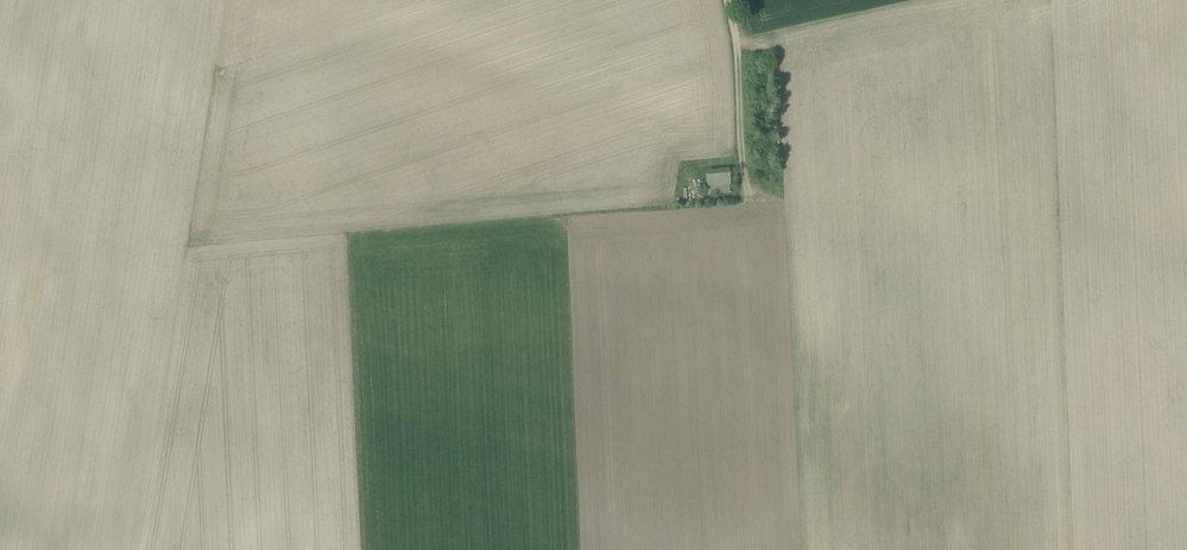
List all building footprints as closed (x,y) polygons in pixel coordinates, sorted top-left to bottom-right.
[(703,169),(706,192),(737,188),(734,165),(703,169)]
